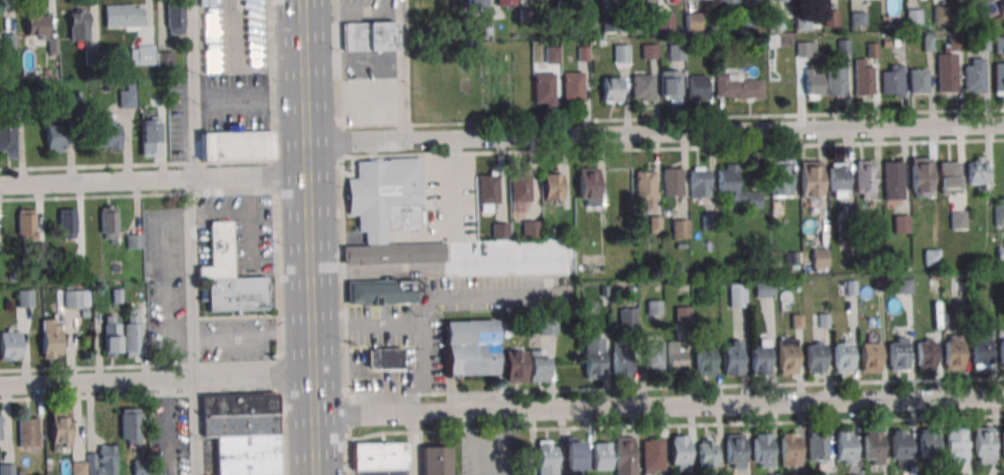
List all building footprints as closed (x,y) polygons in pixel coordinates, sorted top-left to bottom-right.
[(485,9),(485,0),(465,0),(465,9),(485,9)] [(182,1),(183,27),(182,27),(182,34),(169,35),(168,27),(166,27),(165,2),(182,1)] [(103,5),(104,28),(123,27),(123,30),(137,30),(137,27),(142,27),(141,7),(131,7),(131,4),(103,5)] [(948,22),(948,4),(933,4),(933,22),(948,22)] [(920,23),(920,8),(907,8),(907,23),(920,23)] [(530,9),(530,24),(520,25),(519,10),(530,9)] [(25,13),(25,36),(40,35),(40,40),(46,40),(48,40),(48,38),(47,15),(40,15),(40,10),(32,10),(32,13),(25,13)] [(838,10),(824,10),(824,25),(838,25),(838,10)] [(87,11),(88,40),(69,41),(68,12),(87,11)] [(657,30),(673,30),(673,11),(657,11),(657,30)] [(685,30),(701,30),(701,12),(685,12),(685,30)] [(865,13),(866,27),(851,27),(851,13),(865,13)] [(783,14),(784,30),(768,31),(768,14),(783,14)] [(752,15),(752,30),(740,30),(740,15),(752,15)] [(644,16),(645,31),(631,32),(630,16),(644,16)] [(810,16),(811,31),(796,31),(796,16),(810,16)] [(617,17),(617,32),(603,32),(603,17),(617,17)] [(397,21),(398,48),(345,50),(344,23),(397,21)] [(14,34),(14,49),(2,49),(2,34),(14,34)] [(989,52),(989,35),(977,36),(977,52),(989,52)] [(958,93),(956,53),(961,52),(960,36),(948,37),(948,48),(943,49),(943,55),(937,56),(939,94),(958,93)] [(58,37),(59,55),(47,56),(46,40),(48,40),(48,38),(58,37)] [(933,37),(933,52),(924,53),(923,38),(933,37)] [(995,38),(1003,38),(1003,54),(995,54),(995,38)] [(849,40),(850,56),(839,57),(838,40),(849,40)] [(796,56),(816,56),(816,41),(796,41),(796,56)] [(878,59),(878,43),(867,44),(868,60),(878,59)] [(613,44),(613,62),(629,62),(629,44),(613,44)] [(641,57),(655,57),(655,44),(641,44),(641,57)] [(684,59),(684,44),(668,44),(668,59),(684,59)] [(130,64),(153,64),(153,45),(130,45),(130,64)] [(545,46),(545,63),(559,63),(559,46),(545,46)] [(102,48),(102,65),(85,65),(85,48),(102,48)] [(588,48),(589,62),(579,62),(578,48),(588,48)] [(158,53),(158,64),(172,64),(172,53),(158,53)] [(863,67),(863,58),(855,58),(855,96),(874,96),(874,67),(863,67)] [(985,59),(985,95),(971,95),(971,91),(965,92),(965,68),(971,68),(971,60),(985,59)] [(880,96),(902,96),(902,64),(880,64),(880,96)] [(994,93),(1003,93),(1003,65),(994,66),(994,93)] [(845,67),(827,67),(827,96),(845,96),(845,67)] [(804,98),(822,98),(822,68),(804,68),(804,98)] [(909,93),(926,93),(926,68),(909,68),(909,93)] [(679,70),(659,70),(659,99),(679,99),(679,70)] [(562,71),(562,101),(583,101),(583,71),(562,71)] [(533,72),(533,105),(555,105),(555,72),(533,72)] [(652,100),(652,74),(632,74),(632,100),(652,100)] [(706,99),(706,75),(685,75),(685,99),(706,99)] [(762,98),(762,75),(715,75),(715,98),(762,98)] [(621,101),(621,77),(601,77),(601,101),(621,101)] [(119,107),(134,107),(134,84),(119,84),(119,107)] [(121,124),(121,150),(108,150),(108,147),(92,147),(92,125),(105,125),(104,119),(114,119),(114,124),(121,124)] [(158,119),(159,156),(140,156),(140,119),(158,119)] [(4,151),(0,151),(0,122),(14,122),(15,152),(4,153),(4,151)] [(64,124),(65,148),(60,149),(60,153),(51,153),(51,149),(46,149),(45,125),(64,124)] [(273,129),(274,159),(201,162),(200,133),(273,129)] [(421,157),(424,229),(386,231),(386,244),(366,244),(365,231),(358,231),(358,214),(349,215),(347,178),(355,178),(354,159),(421,157)] [(931,157),(910,157),(910,196),(931,196),(931,157)] [(992,189),(992,157),(967,157),(967,189),(992,189)] [(874,198),(874,160),(855,160),(855,198),(874,198)] [(799,199),(821,199),(821,161),(799,161),(799,199)] [(902,199),(902,161),(883,161),(883,199),(902,199)] [(959,193),(959,161),(939,161),(939,193),(959,193)] [(789,196),(789,162),(769,162),(770,196),(789,196)] [(847,190),(847,162),(829,162),(829,190),(847,190)] [(717,164),(717,199),(745,199),(745,209),(760,208),(760,189),(739,189),(739,164),(717,164)] [(578,167),(578,206),(599,206),(599,167),(578,167)] [(663,195),(682,195),(682,167),(663,167),(663,195)] [(689,167),(689,197),(709,197),(709,167),(689,167)] [(635,169),(635,201),(644,201),(644,210),(654,210),(654,169),(635,169)] [(509,202),(531,202),(531,171),(509,171),(509,202)] [(542,199),(561,199),(561,171),(542,171),(542,199)] [(498,172),(477,172),(477,212),(492,212),(492,204),(498,204),(498,172)] [(994,225),(1003,225),(1003,198),(994,198),(994,225)] [(75,208),(76,233),(74,233),(74,238),(63,239),(63,233),(59,233),(59,209),(75,208)] [(116,208),(117,243),(110,243),(110,238),(104,238),(104,233),(101,233),(100,208),(116,208)] [(18,210),(18,214),(16,214),(17,241),(34,240),(33,210),(18,210)] [(949,211),(949,229),(965,229),(965,211),(949,211)] [(607,213),(607,227),(599,227),(599,213),(607,213)] [(702,228),(713,228),(713,214),(702,214),(702,228)] [(909,215),(909,233),(894,233),(894,215),(909,215)] [(660,217),(660,233),(648,233),(648,217),(660,217)] [(688,237),(688,218),(671,219),(671,238),(688,237)] [(522,238),(540,238),(540,220),(522,220),(522,238)] [(229,221),(230,276),(198,277),(197,266),(209,266),(208,222),(229,221)] [(853,221),(854,240),(838,241),(837,222),(853,221)] [(509,238),(509,222),(492,222),(492,238),(509,238)] [(141,248),(141,233),(127,233),(127,248),(141,248)] [(45,242),(45,258),(34,259),(34,242),(45,242)] [(827,248),(811,248),(811,268),(827,268),(827,248)] [(938,249),(923,249),(923,264),(938,264),(938,249)] [(939,279),(938,272),(929,273),(930,280),(939,279)] [(265,275),(267,309),(241,310),(242,315),(233,315),(232,312),(206,313),(204,277),(230,276),(265,275)] [(345,303),(345,279),(424,278),(424,292),(416,292),(416,301),(345,303)] [(912,293),(912,279),(897,279),(897,293),(912,293)] [(855,280),(855,295),(846,295),(846,291),(846,282),(846,281),(855,280)] [(884,291),(884,280),(874,280),(875,291),(884,291)] [(754,297),(773,297),(773,281),(754,281),(754,297)] [(729,307),(746,307),(746,282),(728,282),(729,307)] [(837,282),(837,291),(846,291),(846,282),(837,282)] [(635,295),(635,287),(627,287),(627,295),(635,295)] [(122,302),(121,288),(111,288),(112,303),(122,302)] [(16,306),(34,306),(34,289),(16,289),(16,306)] [(89,289),(64,289),(64,308),(89,308),(89,289)] [(647,314),(661,314),(661,300),(647,300),(647,314)] [(846,302),(846,318),(857,318),(857,302),(846,302)] [(675,324),(690,324),(690,306),(675,306),(675,324)] [(635,326),(635,309),(619,309),(619,326),(635,326)] [(958,311),(958,325),(945,325),(946,311),(958,311)] [(142,357),(141,322),(137,323),(137,314),(126,315),(126,323),(122,323),(123,357),(142,357)] [(828,314),(829,328),(819,328),(818,314),(828,314)] [(104,315),(104,323),(102,324),(103,358),(115,358),(114,351),(119,351),(118,324),(114,324),(114,315),(104,315)] [(801,315),(801,329),(791,329),(791,315),(801,315)] [(539,335),(556,335),(556,317),(539,317),(539,335)] [(59,324),(60,354),(53,354),(53,357),(42,358),(41,320),(53,319),(53,324),(59,324)] [(495,319),(496,374),(447,376),(445,321),(495,319)] [(21,359),(0,360),(0,332),(20,331),(21,359)] [(989,334),(970,334),(971,367),(990,367),(989,334)] [(663,370),(663,335),(645,335),(645,370),(663,370)] [(962,369),(962,335),(943,335),(943,369),(962,369)] [(907,370),(907,336),(888,336),(888,370),(907,370)] [(584,378),(603,378),(603,337),(584,337),(584,378)] [(778,337),(778,373),(796,373),(796,337),(778,337)] [(769,338),(750,338),(750,374),(769,374),(769,338)] [(916,339),(916,369),(934,369),(934,339),(916,339)] [(611,375),(631,375),(631,340),(611,340),(611,375)] [(741,375),(741,340),(722,340),(722,375),(741,375)] [(667,370),(685,370),(685,341),(667,341),(667,370)] [(805,341),(805,373),(824,373),(824,341),(805,341)] [(833,341),(833,372),(852,372),(852,341),(833,341)] [(860,343),(860,371),(879,371),(879,343),(860,343)] [(713,375),(713,346),(694,346),(694,375),(713,375)] [(402,347),(402,369),(372,370),(368,366),(368,348),(402,347)] [(547,381),(547,349),(528,349),(528,381),(547,381)] [(526,350),(504,350),(504,382),(526,382),(526,350)] [(277,394),(279,474),(203,474),(201,396),(277,394)] [(139,408),(139,443),(126,444),(126,438),(120,438),(120,408),(139,408)] [(49,411),(51,441),(62,441),(62,448),(70,448),(69,411),(49,411)] [(18,419),(19,447),(38,446),(37,422),(38,422),(38,417),(31,418),(31,419),(18,419)] [(973,426),(973,463),(992,463),(992,426),(973,426)] [(965,464),(965,427),(946,427),(946,464),(965,464)] [(882,429),(863,429),(863,464),(882,464),(882,429)] [(891,459),(909,459),(909,430),(891,430),(891,459)] [(918,430),(918,454),(938,454),(938,430),(918,430)] [(854,431),(835,431),(835,463),(854,463),(854,431)] [(799,465),(799,432),(780,432),(780,465),(799,465)] [(808,462),(826,462),(826,432),(808,432),(808,462)] [(771,467),(771,433),(752,433),(752,467),(771,467)] [(744,468),(744,434),(724,434),(724,468),(744,468)] [(688,435),(670,435),(670,470),(688,470),(688,435)] [(614,474),(633,474),(633,437),(614,437),(614,474)] [(696,466),(715,466),(715,437),(696,437),(696,466)] [(662,438),(641,438),(641,472),(662,472),(662,438)] [(536,440),(536,474),(556,474),(556,440),(536,440)] [(563,441),(564,470),(583,469),(582,441),(563,441)] [(591,470),(610,470),(610,441),(591,441),(591,470)] [(352,443),(352,470),(408,468),(407,442),(352,443)] [(116,445),(116,474),(86,474),(86,462),(86,453),(98,453),(98,445),(116,445)] [(448,445),(421,445),(421,474),(448,474),(448,445)] [(148,460),(133,460),(133,474),(148,474),(148,460)] [(71,462),(71,474),(86,474),(86,462),(71,462)] [(14,470),(14,464),(0,464),(0,474),(14,474),(14,470)]
